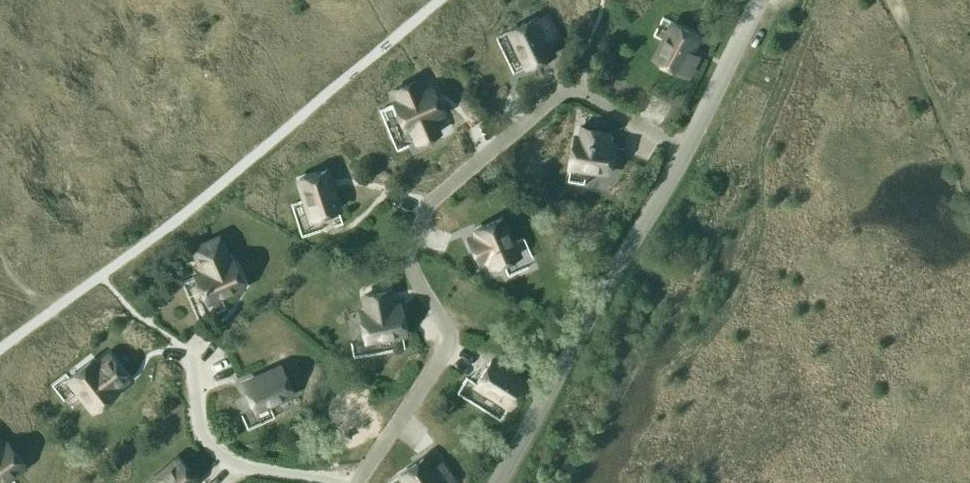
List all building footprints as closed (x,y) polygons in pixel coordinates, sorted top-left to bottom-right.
[(536,19),(511,31),(528,67),(553,55),(547,42),(560,35),(549,13),(536,19)] [(674,23),(655,58),(690,77),(701,55),(692,50),(699,36),(674,23)] [(417,80),(394,90),(398,101),(394,103),(405,129),(409,127),(416,142),(439,132),(432,117),(442,113),(431,87),(421,91),(417,80)] [(576,138),(571,166),(611,172),(615,144),(607,143),(609,131),(583,126),(581,139),(576,138)] [(326,171),(299,179),(311,218),(338,209),(326,171)] [(479,238),(470,242),(479,261),(488,257),(492,266),(518,255),(501,218),(476,230),(479,238)] [(196,247),(206,271),(195,276),(207,302),(243,286),(232,260),(227,262),(224,257),(227,256),(219,237),(196,247)] [(405,333),(400,306),(390,307),(387,291),(364,296),(367,312),(360,313),(365,340),(405,333)] [(91,361),(69,378),(93,410),(115,393),(111,387),(125,376),(108,354),(94,365),(91,361)] [(525,382),(491,361),(476,384),(509,406),(525,382)] [(292,393),(280,367),(244,384),(255,409),(292,393)] [(23,466),(7,443),(3,446),(0,442),(0,482),(23,466)] [(431,470),(423,458),(400,474),(406,482),(458,482),(443,461),(431,470)] [(178,459),(150,482),(193,482),(196,480),(178,459)]
